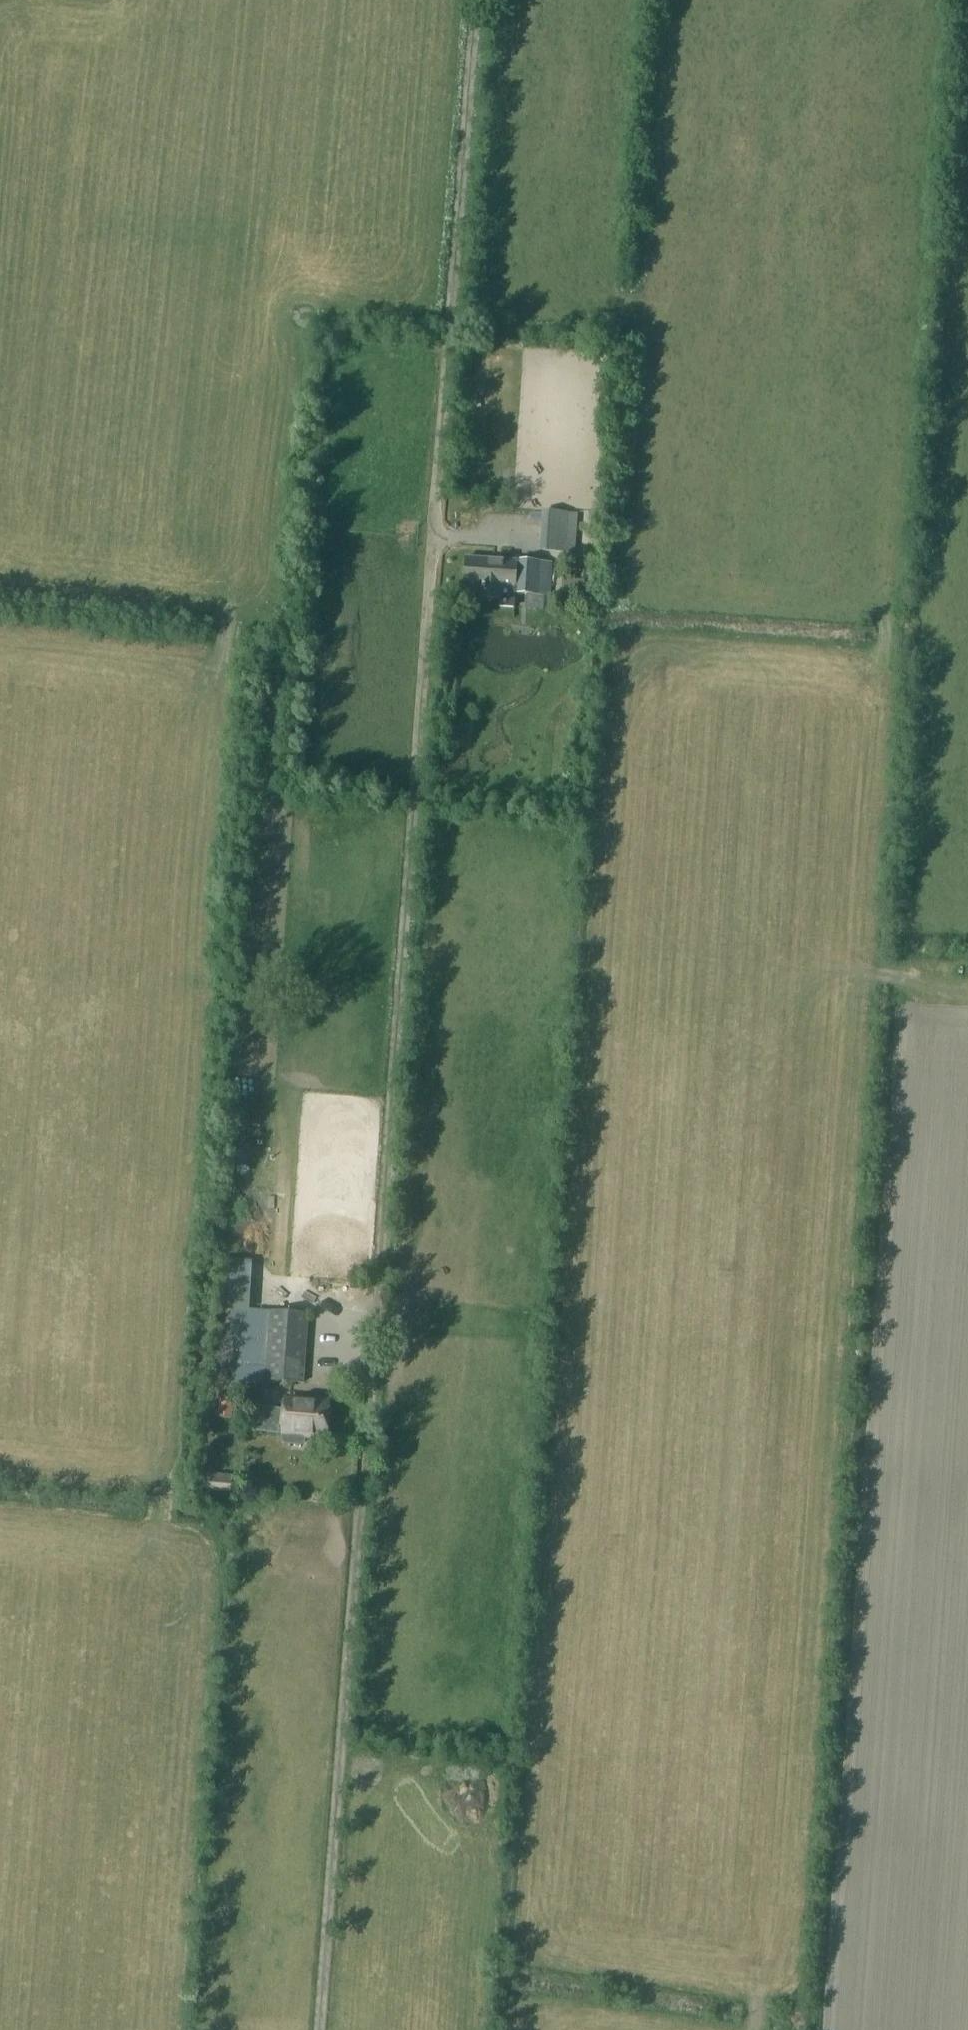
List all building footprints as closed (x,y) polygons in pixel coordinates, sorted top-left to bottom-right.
[(599,357),(613,358),(613,349),(600,348),(599,357)] [(568,521),(578,522),(578,514),(568,513),(568,521)] [(564,552),(565,540),(543,539),(542,551),(564,552)] [(517,560),(467,557),(465,585),(481,587),(480,597),(500,599),(499,606),(515,607),(516,592),(547,594),(549,565),(517,562),(517,560)] [(217,1307),(233,1308),(235,1259),(218,1258),(217,1307)] [(244,1383),(266,1381),(305,1384),(311,1316),(273,1313),(249,1311),(244,1383)] [(233,1397),(221,1396),(220,1412),(232,1413),(233,1397)] [(327,1437),(329,1406),(287,1402),(286,1415),(259,1413),(259,1409),(258,1408),(256,1432),(284,1434),(283,1441),(286,1444),(302,1446),(305,1443),(305,1435),(327,1437)] [(232,1476),(208,1474),(207,1490),(231,1492),(232,1476)]
